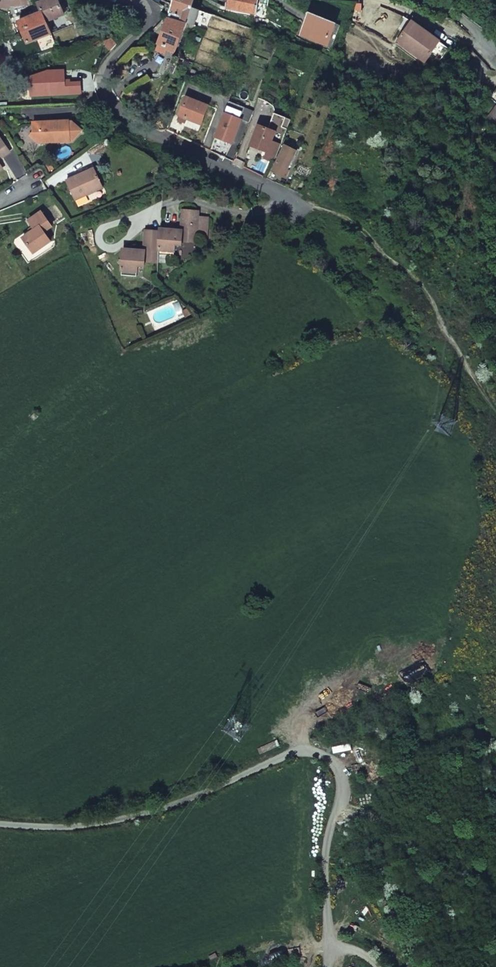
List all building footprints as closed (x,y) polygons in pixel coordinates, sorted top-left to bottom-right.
[(58,0),(50,0),(39,4),(43,13),(46,22),(64,15),(58,0)] [(175,0),(169,0),(165,15),(169,17),(175,0)] [(169,17),(186,22),(191,7),(193,0),(175,0),(169,17)] [(267,5),(268,0),(228,0),(226,8),(265,16),(267,5)] [(191,7),(186,22),(194,25),(199,10),(191,7)] [(43,13),(19,23),(27,43),(51,34),(46,22),(43,13)] [(309,14),(301,34),(328,45),(336,25),(309,14)] [(169,17),(158,45),(153,58),(162,62),(169,65),(186,22),(169,17)] [(397,42),(424,62),(436,46),(439,42),(411,22),(397,42)] [(103,43),(111,51),(116,45),(112,39),(103,43)] [(469,49),(463,57),(483,77),(489,69),(469,49)] [(162,62),(157,74),(164,77),(169,65),(162,62)] [(64,71),(30,73),(31,96),(81,93),(81,83),(65,84),(64,71)] [(186,98),(180,116),(201,124),(208,106),(186,98)] [(487,118),(495,125),(495,107),(487,118)] [(273,161),(284,136),(291,121),(292,119),(275,112),(269,128),(260,124),(252,142),(264,148),(266,151),(263,157),(273,161)] [(225,114),(215,137),(232,143),(241,120),(225,114)] [(70,122),(34,123),(35,133),(31,137),(40,146),(42,144),(46,140),(52,139),(53,143),(71,142),(71,141),(73,141),(82,131),(73,123),(70,123),(70,122)] [(2,157),(9,153),(2,141),(0,142),(0,155),(2,157)] [(284,145),(273,169),(285,175),(288,169),(286,168),(294,150),(284,145)] [(83,176),(95,170),(93,167),(74,175),(75,178),(83,174),(83,176)] [(83,174),(75,178),(66,182),(75,201),(103,189),(95,170),(83,176),(83,174)] [(160,230),(158,253),(173,254),(174,243),(181,244),(181,239),(195,241),(196,236),(206,236),(208,216),(198,215),(198,210),(183,209),(181,229),(160,227),(160,230)] [(33,254),(46,246),(51,242),(44,233),(52,228),(42,213),(29,222),(35,231),(23,239),(33,254)] [(123,247),(120,273),(135,274),(137,258),(157,260),(158,253),(160,230),(146,229),(144,249),(123,247)]
